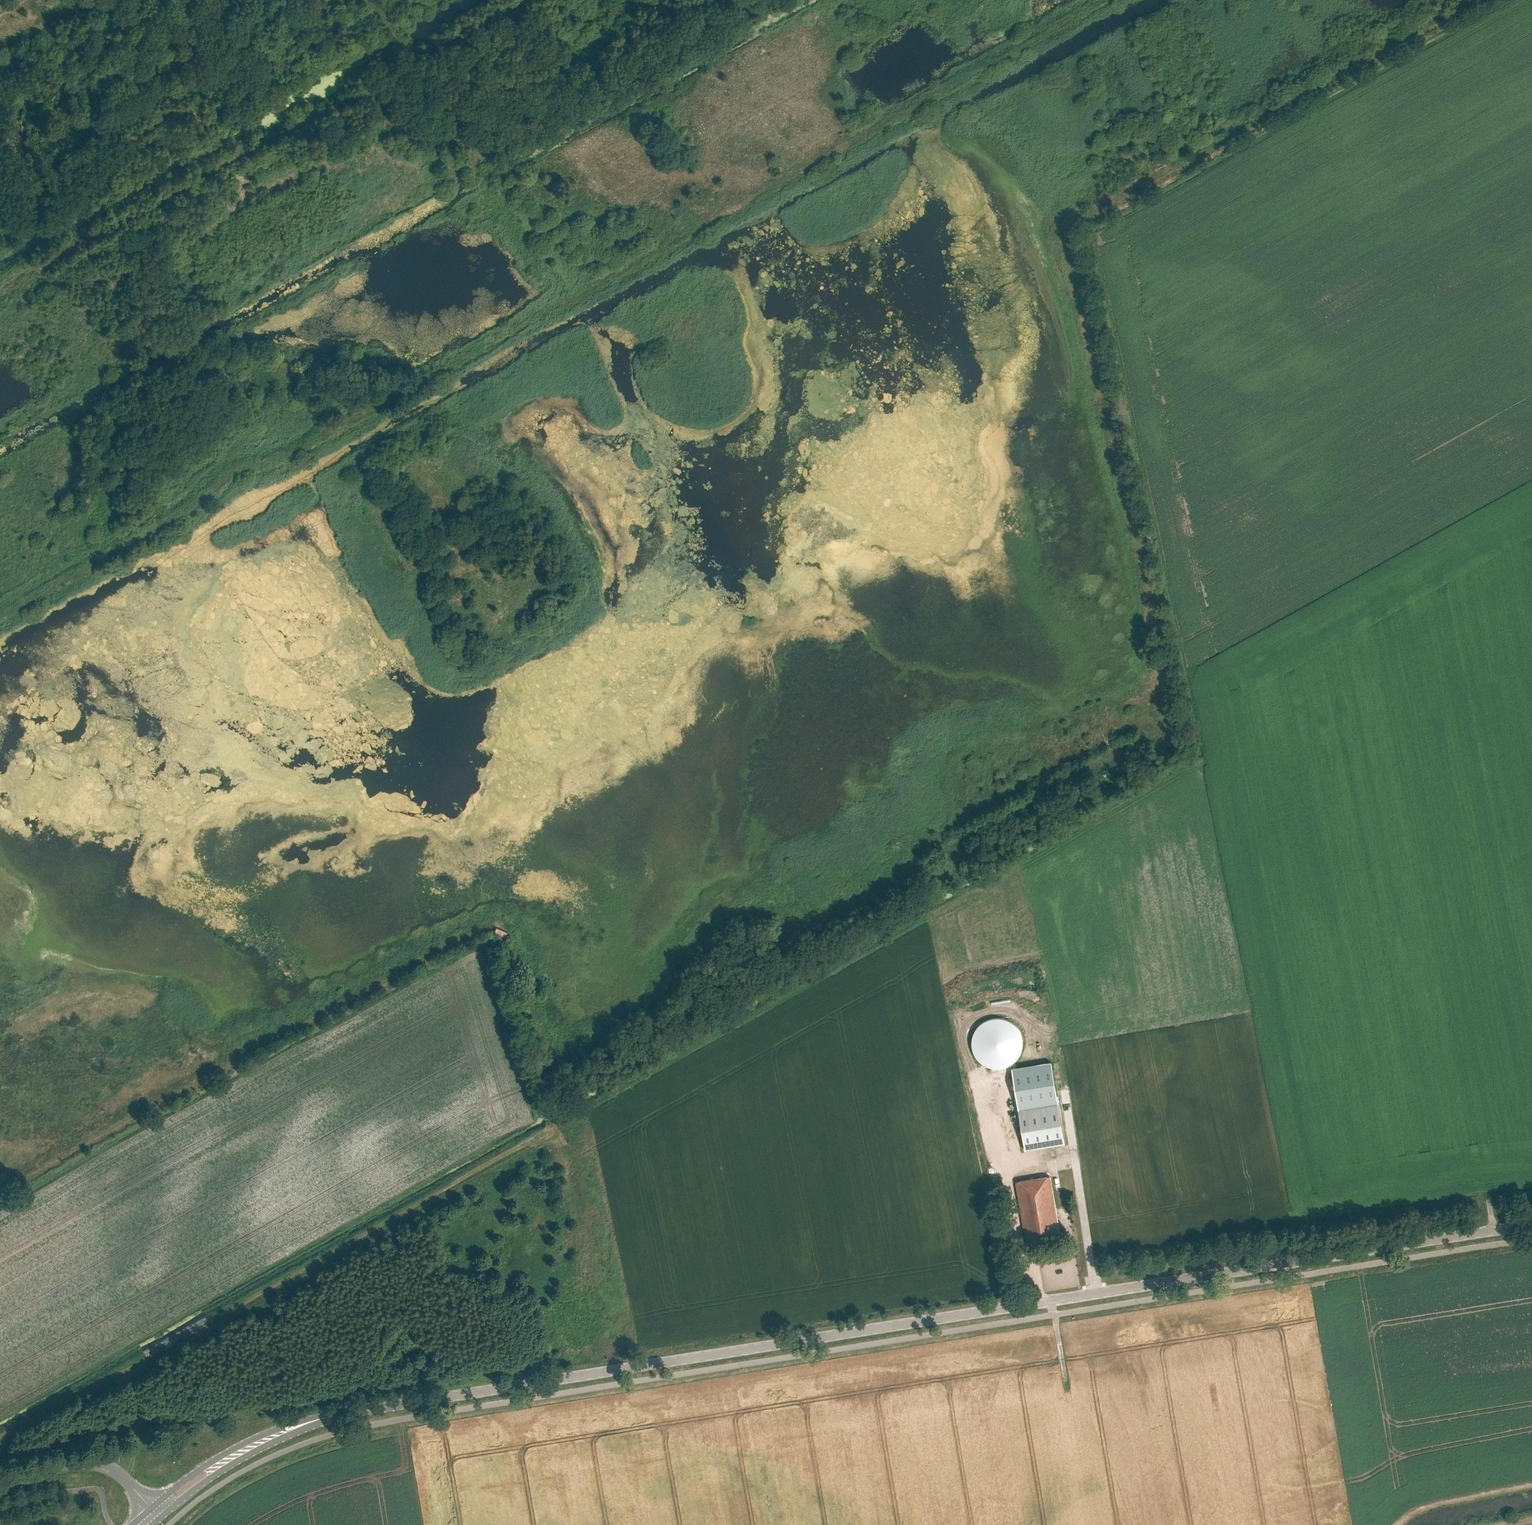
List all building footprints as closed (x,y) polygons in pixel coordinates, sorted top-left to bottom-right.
[(1019,1110),(1025,1150),(1065,1143),(1058,1103),(1019,1110)] [(1016,1182),(1026,1241),(1060,1235),(1050,1176),(1016,1182)]
